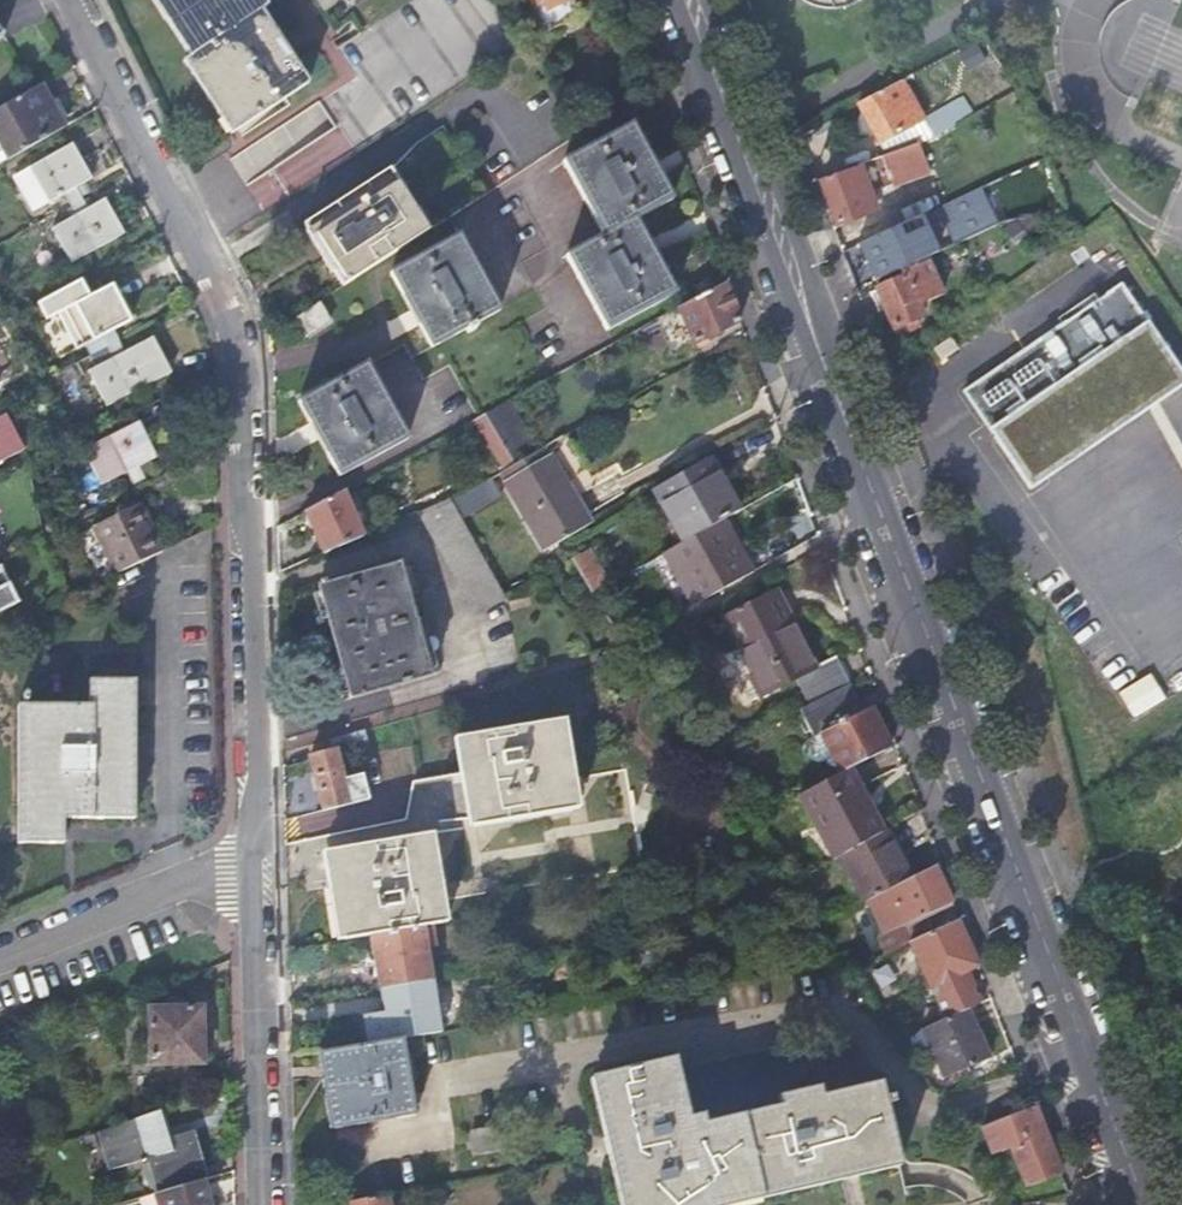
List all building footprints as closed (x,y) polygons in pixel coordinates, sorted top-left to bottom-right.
[(190,56),(184,60),(231,134),(308,82),(262,10),(268,6),(264,0),(154,0),(190,56)] [(546,10),(536,15),(543,31),(596,10),(592,0),(542,0),(546,10)] [(856,104),(879,144),(922,120),(900,80),(856,104)] [(40,83),(0,106),(0,159),(2,162),(64,126),(40,83)] [(922,120),(879,144),(886,156),(907,148),(920,144),(932,137),(922,120)] [(673,200),(632,124),(564,161),(603,235),(565,256),(606,331),(675,295),(635,220),(673,200)] [(343,283),(485,193),(441,125),(417,141),(391,168),(305,221),(343,283)] [(70,202),(82,196),(76,186),(92,177),(72,143),(29,167),(49,201),(65,192),(70,202)] [(886,156),(847,170),(848,175),(821,185),(836,227),(864,217),(858,199),(918,177),(907,148),(886,156)] [(33,210),(49,201),(29,167),(13,175),(33,210)] [(88,207),(82,196),(70,202),(76,213),(52,227),(71,261),(123,232),(105,198),(88,207)] [(873,280),(901,268),(926,258),(936,254),(932,244),(925,230),(919,216),(858,245),(873,280)] [(932,244),(936,254),(950,248),(946,240),(938,224),(925,230),(932,244)] [(499,310),(459,233),(390,271),(431,347),(499,310)] [(926,258),(901,268),(905,277),(877,289),(895,330),(922,318),(918,308),(942,297),(926,258)] [(1121,283),(963,390),(1030,488),(1181,385),(1181,373),(1121,283)] [(107,346),(118,340),(113,328),(130,319),(111,284),(57,312),(76,348),(102,334),(107,346)] [(741,321),(725,285),(680,309),(695,346),(741,321)] [(329,320),(318,302),(297,316),(308,334),(329,320)] [(124,351),(118,340),(107,346),(113,356),(88,369),(106,405),(170,371),(152,336),(124,351)] [(406,437),(366,361),(298,398),(338,473),(406,437)] [(514,416),(506,402),(484,413),(493,428),(514,416)] [(23,447),(5,412),(0,415),(0,459),(23,447)] [(493,428),(484,413),(473,419),(502,469),(513,462),(493,428)] [(155,456),(139,421),(83,448),(101,483),(155,456)] [(513,462),(502,469),(500,470),(545,548),(560,540),(589,524),(546,445),(513,462)] [(738,511),(710,457),(671,479),(700,532),(718,522),(738,511)] [(341,490),(304,510),(322,551),(360,535),(341,490)] [(476,613),(504,597),(445,499),(417,511),(476,613)] [(114,573),(161,552),(139,505),(92,527),(114,573)] [(718,522),(700,532),(662,553),(690,606),(750,572),(739,553),(736,555),(718,522)] [(589,553),(573,562),(583,577),(592,592),(607,584),(589,553)] [(422,621),(405,560),(323,584),(322,580),(316,582),(317,585),(316,586),(333,645),(348,698),(437,673),(422,621)] [(16,601),(0,569),(0,608),(16,601)] [(748,676),(759,696),(795,678),(813,668),(788,620),(779,625),(765,597),(774,593),(773,590),(723,615),(753,673),(748,676)] [(788,620),(774,593),(765,597),(779,625),(788,620)] [(849,684),(834,657),(813,668),(795,678),(809,704),(849,684)] [(1134,719),(1166,700),(1150,674),(1119,693),(1134,719)] [(133,815),(132,678),(89,678),(89,703),(19,703),(19,840),(63,840),(64,815),(133,815)] [(809,704),(806,706),(820,735),(871,710),(869,708),(863,711),(849,684),(809,704)] [(871,710),(820,735),(839,772),(889,746),(871,710)] [(404,816),(283,841),(284,900),(336,892),(343,935),(373,931),(431,921),(442,919),(439,900),(635,869),(620,770),(565,777),(555,718),(456,734),(461,770),(412,777),(404,816)] [(364,728),(350,731),(355,751),(368,749),(364,728)] [(308,755),(321,808),(367,797),(359,767),(340,772),(337,756),(355,751),(350,731),(319,740),(322,751),(308,755)] [(855,767),(801,794),(816,824),(819,834),(829,832),(841,856),(877,835),(862,805),(867,802),(857,784),(855,767)] [(877,835),(841,856),(838,857),(863,902),(866,901),(907,880),(880,833),(877,835)] [(933,867),(907,880),(866,901),(882,935),(876,938),(884,954),(909,943),(931,933),(923,916),(950,904),(933,867)] [(431,921),(373,931),(380,984),(430,976),(425,943),(434,941),(431,921)] [(955,921),(931,933),(909,943),(945,1019),(966,1009),(981,1001),(966,971),(976,965),(955,921)] [(430,976),(380,984),(389,1039),(399,1037),(441,1030),(432,976),(430,976)] [(201,1061),(200,1005),(148,1006),(149,1062),(201,1061)] [(966,1009),(945,1019),(921,1030),(945,1079),(984,1060),(984,1061),(989,1058),(966,1009)] [(1175,1034),(1169,1017),(1154,1024),(1161,1039),(1175,1034)] [(389,1039),(327,1049),(331,1081),(339,1126),(412,1114),(405,1069),(399,1037),(389,1039)] [(879,1084),(688,1128),(673,1057),(589,1077),(618,1204),(735,1204),(897,1165),(885,1107),(892,1105),(890,1096),(882,1098),(879,1084)] [(166,1105),(101,1128),(112,1166),(141,1158),(142,1162),(145,1161),(153,1191),(161,1188),(202,1176),(188,1129),(166,1135),(163,1127),(168,1125),(162,1109),(167,1107),(166,1105)] [(1033,1112),(1031,1106),(980,1126),(991,1153),(1009,1146),(1017,1165),(1018,1152),(1033,1112)] [(1018,1152),(1017,1165),(1025,1187),(1059,1174),(1033,1112),(1018,1152)] [(497,1148),(493,1126),(469,1131),(473,1152),(497,1148)] [(188,1129),(202,1176),(208,1175),(194,1127),(188,1129)] [(101,1128),(97,1129),(108,1168),(112,1166),(101,1128)] [(208,1203),(202,1180),(202,1176),(161,1188),(162,1191),(166,1204),(200,1204),(208,1203)] [(161,1188),(153,1191),(149,1192),(153,1204),(166,1204),(162,1191),(161,1188)] [(387,1193),(339,1202),(339,1204),(389,1204),(387,1193)]
